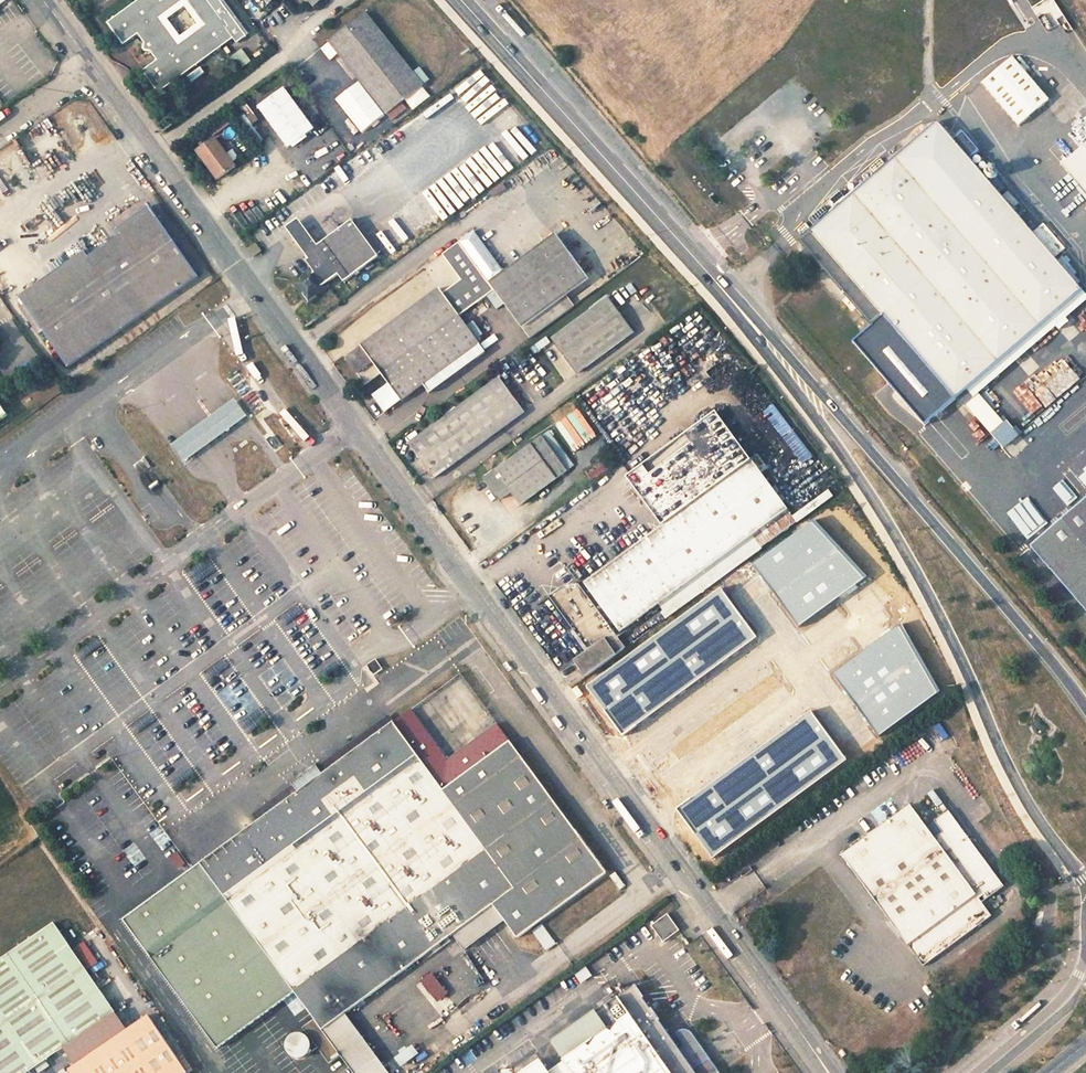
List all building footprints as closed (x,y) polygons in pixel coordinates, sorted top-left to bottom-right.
[(129,37),(133,43),(132,53),(143,57),(146,60),(136,68),(153,91),(226,38),(217,25),(221,23),(205,0),(129,0),(102,20),(119,44),(129,37)] [(323,0),(302,0),(310,10),(323,0)] [(412,86),(356,17),(324,44),(379,112),(412,86)] [(1014,124),(1044,98),(1031,84),(1008,57),(977,84),(994,103),(1014,124)] [(964,96),(977,111),(1002,140),(1012,131),(989,105),(973,88),(964,96)] [(313,130),(283,89),(257,108),(287,149),(313,130)] [(934,121),(883,166),(792,245),(854,319),(871,305),(953,397),(1080,290),(1062,270),(1056,275),(1013,213),(944,132),(934,121)] [(984,151),(970,135),(963,140),(977,157),(984,151)] [(230,170),(209,141),(192,154),(213,182),(230,170)] [(1061,164),(1085,192),(1085,142),(1061,164)] [(1049,171),(1060,163),(1051,152),(1041,160),(1049,171)] [(196,282),(147,214),(116,234),(120,238),(86,261),(82,258),(19,301),(67,370),(196,282)] [(377,261),(350,223),(305,256),(293,264),(305,281),(299,285),(312,303),(331,289),(330,288),(341,280),(344,285),(377,261)] [(305,256),(287,230),(275,239),(293,264),(305,256)] [(245,249),(252,244),(246,235),(239,240),(245,249)] [(521,330),(588,281),(556,237),(501,276),(471,235),(459,244),(461,247),(483,278),(521,330)] [(247,252),(254,260),(262,254),(256,245),(247,252)] [(435,266),(457,297),(483,278),(461,247),(435,266)] [(416,305),(347,356),(357,371),(372,359),(382,373),(436,334),(464,313),(428,266),(419,272),(437,297),(419,310),(416,305)] [(574,374),(631,333),(607,299),(549,340),(574,374)] [(477,323),(472,326),(479,337),(484,333),(477,323)] [(386,411),(455,359),(436,334),(382,373),(391,384),(375,395),(386,411)] [(1085,395),(1085,386),(1080,379),(1084,375),(1070,358),(1029,392),(1053,421),(1085,395)] [(525,415),(500,381),(410,448),(434,481),(525,415)] [(972,412),(961,418),(976,444),(987,438),(972,412)] [(784,513),(712,415),(623,480),(659,529),(583,584),(620,634),(784,513)] [(1036,423),(1026,429),(1033,440),(1043,434),(1036,423)] [(1013,456),(1028,445),(1023,438),(1008,449),(1013,456)] [(533,442),(481,480),(494,499),(503,492),(513,505),(556,475),(533,442)] [(1034,550),(1085,609),(1085,503),(1034,550)] [(834,634),(873,612),(852,576),(835,586),(810,543),(740,582),(751,602),(772,590),(783,609),(681,666),(692,685),(672,695),(657,668),(683,654),(675,640),(621,671),(636,698),(624,705),(631,718),(639,714),(642,720),(652,715),(663,736),(837,639),(834,634)] [(620,634),(583,584),(579,587),(616,637),(620,634)] [(616,637),(579,587),(568,596),(565,592),(551,602),(590,655),(605,644),(616,637)] [(879,632),(873,637),(883,651),(889,646),(879,632)] [(615,657),(605,644),(590,655),(575,665),(579,672),(565,682),(571,690),(615,657)] [(378,660),(369,666),(375,676),(385,670),(378,660)] [(512,746),(500,729),(452,762),(415,713),(396,726),(446,793),(512,746)] [(396,726),(392,719),(330,764),(323,768),(328,776),(396,726)] [(129,924),(220,1054),(301,995),(321,1023),(310,1031),(337,1068),(349,1059),(359,1072),(393,1072),(352,1015),(415,970),(418,975),(445,955),(442,951),(448,947),(488,918),(499,933),(511,948),(610,878),(512,746),(446,793),(396,726),(328,776),(323,768),(322,767),(299,784),(301,787),(307,794),(266,824),(129,924)] [(301,787),(260,816),(266,824),(307,794),(301,787)] [(934,843),(910,809),(845,856),(925,967),(990,920),(981,906),(987,902),(989,904),(1001,896),(947,819),(933,827),(942,839),(934,843)] [(178,852),(171,858),(180,870),(188,864),(178,852)] [(618,875),(611,880),(621,893),(627,888),(618,875)] [(671,915),(654,926),(665,943),(682,932),(671,915)] [(448,947),(458,962),(499,933),(488,918),(448,947)] [(117,1016),(85,970),(96,963),(82,942),(71,950),(54,926),(0,964),(0,1072),(33,1072),(117,1016)] [(558,947),(546,929),(535,937),(548,955),(558,947)] [(581,982),(592,976),(588,968),(577,974),(581,982)] [(438,1004),(450,996),(434,973),(423,980),(438,1004)] [(639,982),(611,1000),(623,1018),(612,1025),(570,1054),(583,1072),(700,1072),(639,982)] [(570,1054),(612,1025),(595,1000),(553,1028),(570,1054)] [(70,1070),(72,1072),(187,1072),(188,1072),(149,1016),(70,1070)] [(851,1038),(844,1043),(861,1066),(868,1061),(851,1038)] [(402,1069),(422,1056),(414,1045),(394,1058),(402,1069)] [(570,1054),(554,1066),(545,1053),(516,1072),(583,1072),(570,1054)]
